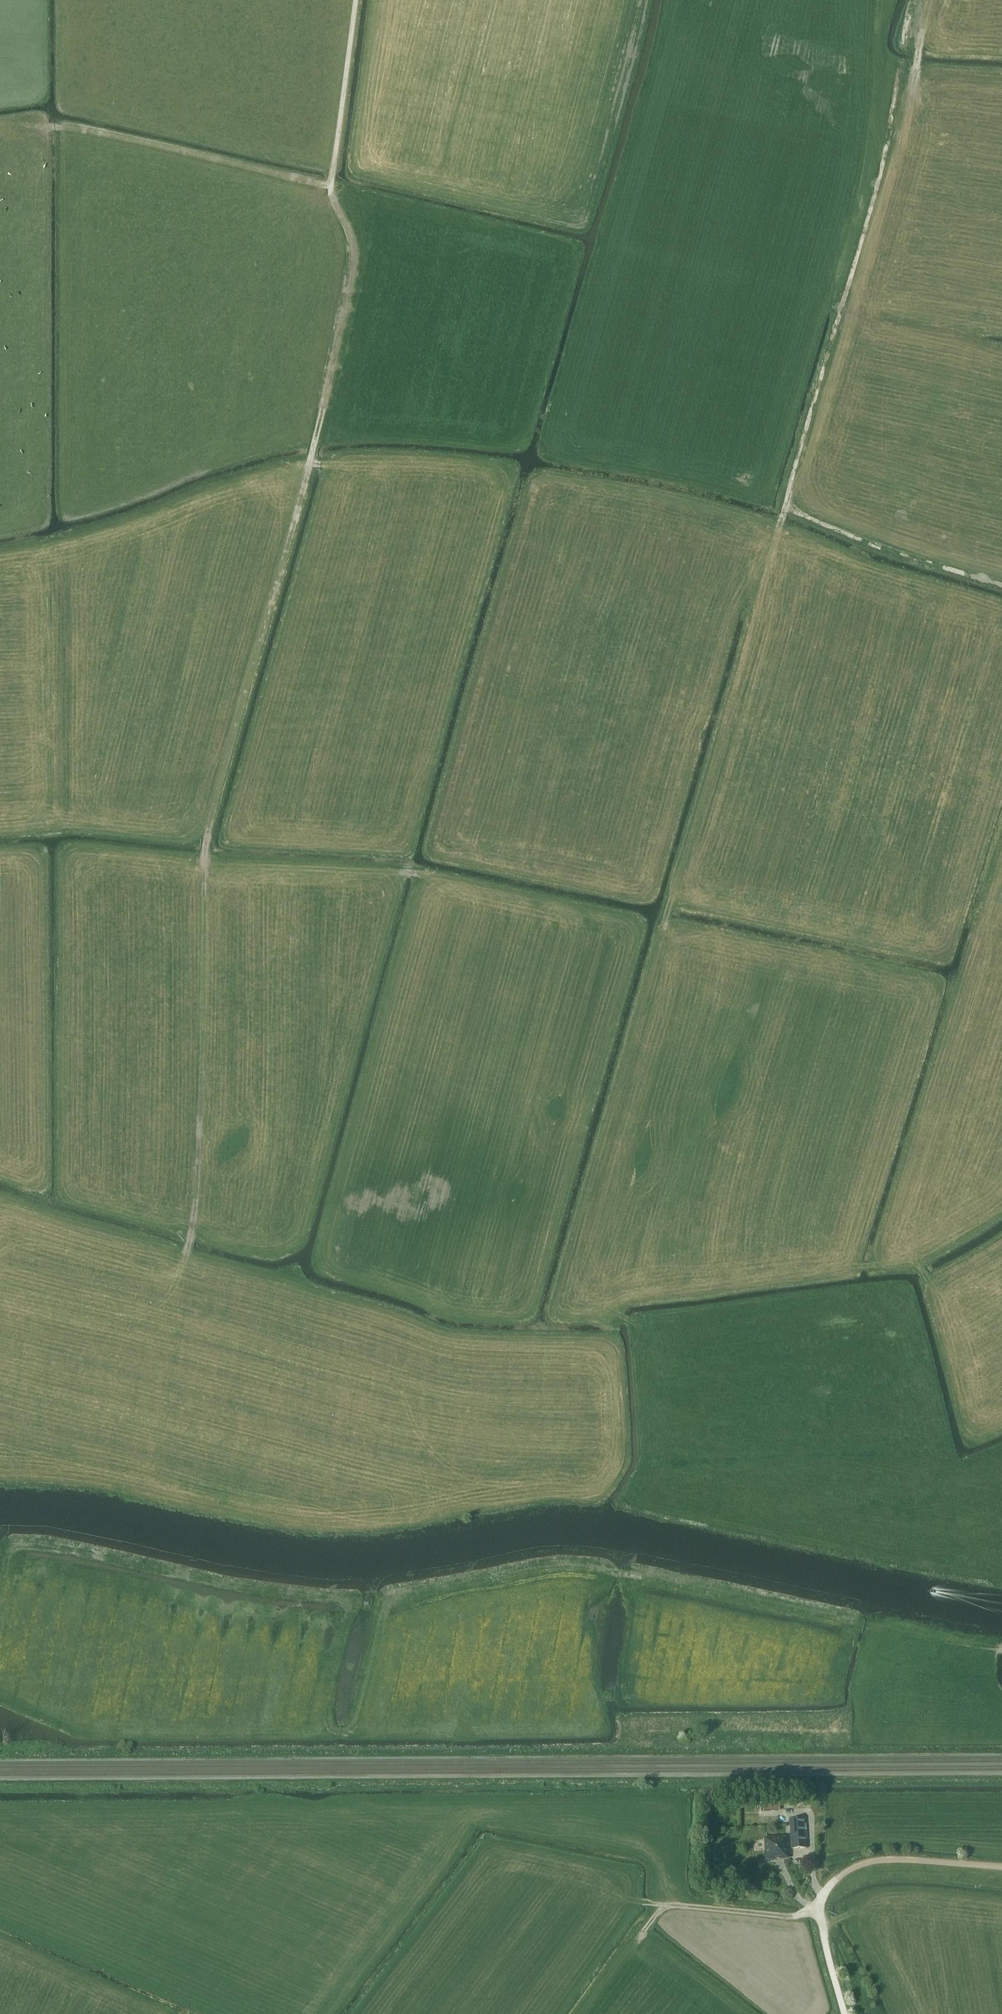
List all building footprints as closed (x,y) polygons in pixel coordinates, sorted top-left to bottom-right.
[(793,1848),(805,1847),(805,1844),(804,1818),(790,1819),(791,1845),(792,1845),(793,1848)] [(786,1857),(785,1838),(766,1839),(767,1850),(765,1851),(766,1860),(773,1859),(773,1858),(786,1857)]
